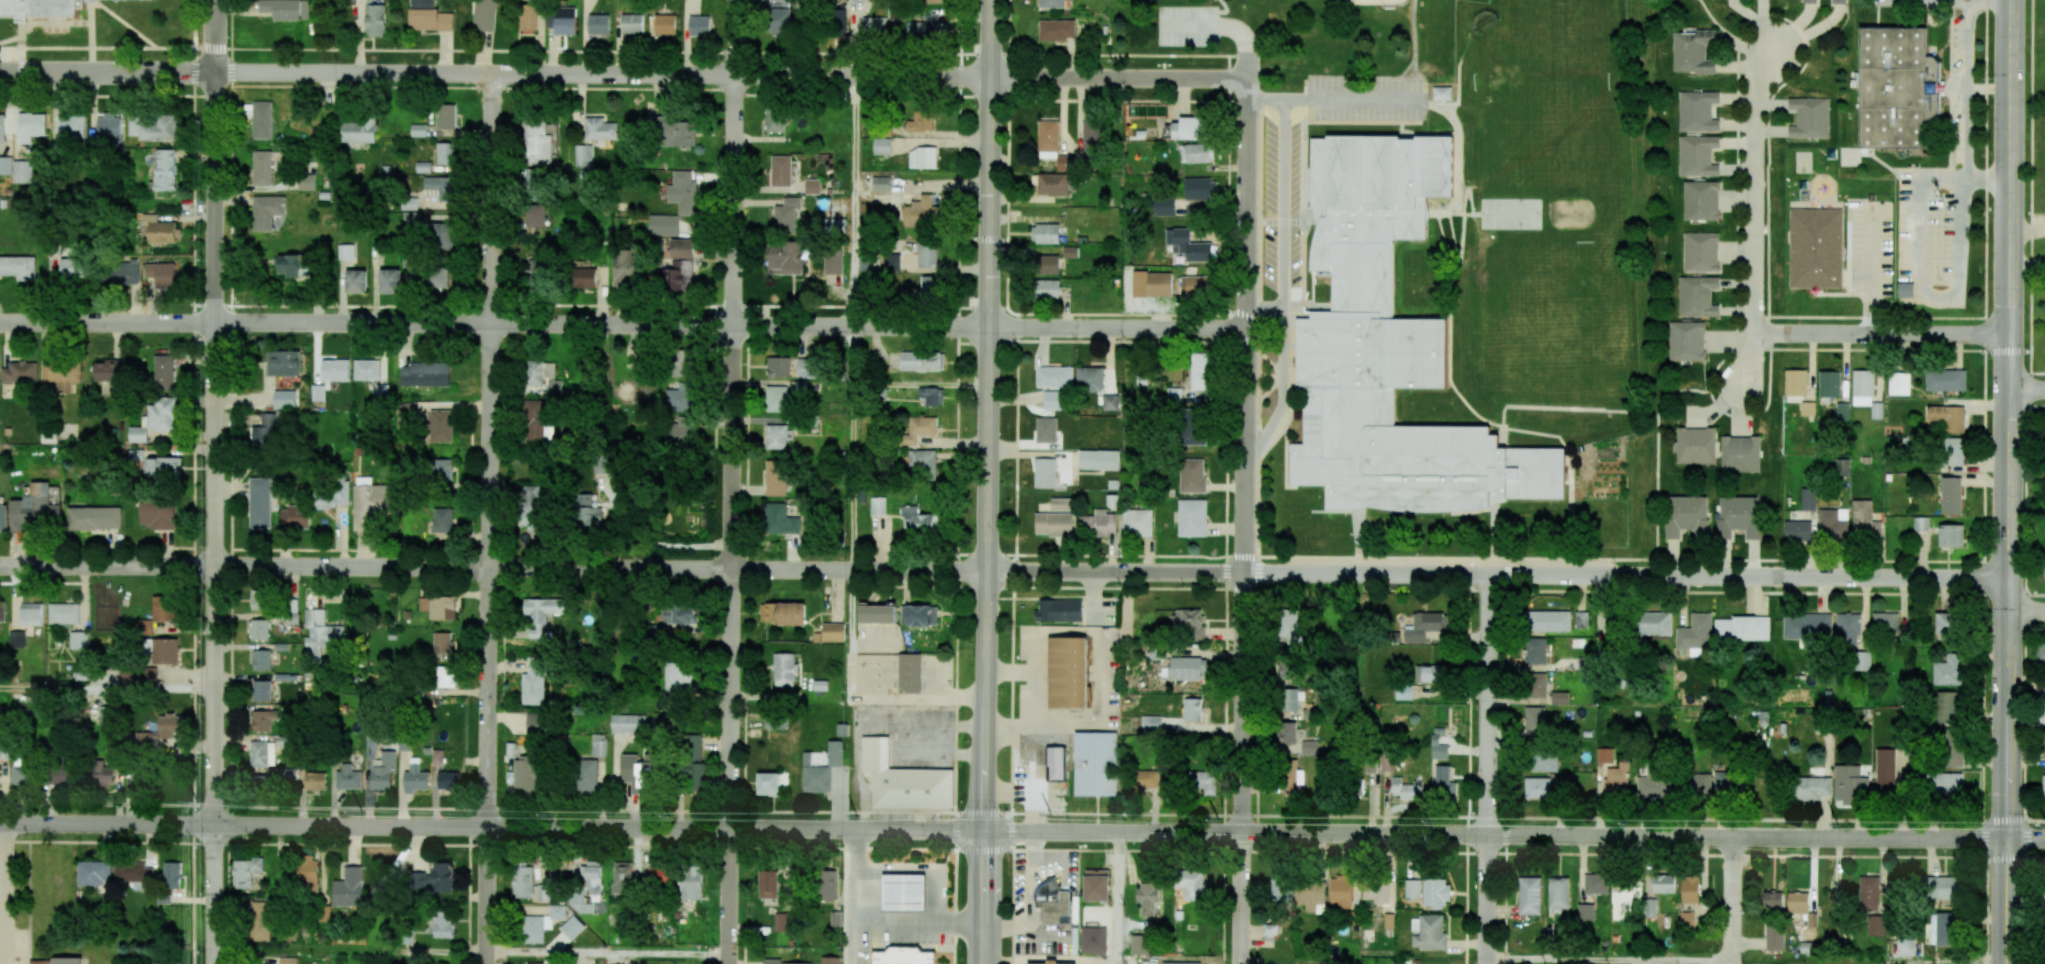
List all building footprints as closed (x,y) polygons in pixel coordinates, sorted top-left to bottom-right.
[(14,16),(0,16),(0,0),(15,0),(14,16)] [(24,10),(23,0),(85,0),(85,10),(78,10),(79,16),(76,16),(76,19),(33,19),(33,16),(30,16),(30,10),(24,10)] [(309,20),(309,0),(260,0),(260,12),(273,12),(273,20),(309,20)] [(434,12),(434,0),(409,0),(408,30),(453,30),(453,12),(434,12)] [(494,31),(495,0),(474,0),(473,30),(494,31)] [(385,37),(385,4),(366,4),(365,36),(385,37)] [(537,31),(537,5),(521,4),(520,31),(537,31)] [(575,34),(575,8),(546,7),(546,28),(554,28),(554,34),(575,34)] [(768,32),(793,32),(793,9),(769,8),(768,32)] [(847,9),(836,9),(836,29),(846,30),(847,9)] [(609,34),(609,14),(589,14),(589,34),(609,34)] [(622,33),(643,33),(643,14),(622,15),(622,33)] [(676,14),(655,15),(655,35),(676,34),(676,14)] [(908,22),(907,40),(946,41),(947,22),(936,21),(936,15),(925,14),(925,23),(908,22)] [(689,36),(709,36),(710,16),(689,16),(689,36)] [(886,17),(861,17),(862,36),(887,35),(886,17)] [(1039,40),(1075,40),(1075,20),(1039,20),(1039,40)] [(1673,72),(1715,73),(1716,59),(1706,59),(1706,45),(1716,45),(1716,30),(1696,30),(1696,34),(1673,33),(1673,72)] [(1862,30),(1932,31),(1932,88),(1931,152),(1871,151),(1861,151),(1862,30)] [(1452,87),(1433,87),(1433,100),(1452,100),(1452,87)] [(1719,131),(1719,119),(1711,119),(1711,103),(1719,103),(1719,92),(1679,91),(1678,131),(1719,131)] [(1828,138),(1829,98),(1789,98),(1788,109),(1796,110),(1796,126),(1789,126),(1788,137),(1828,138)] [(273,102),(253,101),(252,139),(272,139),(273,102)] [(438,129),(455,129),(455,105),(438,104),(438,129)] [(784,132),(785,104),(766,104),(765,132),(784,132)] [(907,131),(933,131),(933,108),(914,108),(914,120),(907,120),(907,131)] [(32,136),(46,135),(46,114),(18,114),(19,144),(32,144),(32,136)] [(57,115),(58,140),(85,139),(84,114),(57,115)] [(97,137),(108,137),(108,146),(121,146),(121,117),(114,117),(114,114),(97,114),(97,137)] [(128,135),(139,135),(139,140),(176,139),(175,115),(128,116),(128,135)] [(694,146),(695,122),(667,122),(667,116),(655,116),(654,145),(694,146)] [(604,117),(585,117),(585,140),(616,140),(617,122),(604,122),(604,117)] [(1172,139),(1208,140),(1208,118),(1180,117),(1180,122),(1172,122),(1172,139)] [(341,120),(341,142),(375,143),(375,121),(341,120)] [(1038,151),(1058,151),(1059,121),(1038,120),(1038,151)] [(1083,150),(1104,151),(1105,120),(1083,120),(1083,150)] [(526,164),(553,164),(554,123),(526,123),(526,164)] [(1719,136),(1679,136),(1678,176),(1719,176),(1719,164),(1711,164),(1711,148),(1719,148),(1719,136)] [(873,154),(891,155),(891,138),(873,138),(873,154)] [(1459,139),(1312,139),(1313,215),(1324,215),(1318,238),(1314,269),(1313,274),(1335,274),(1335,313),(1315,312),(1315,321),(1300,320),(1298,396),(1308,396),(1308,446),(1294,445),(1293,488),(1329,489),(1329,515),(1373,515),(1393,517),(1412,520),(1435,520),(1459,519),(1485,516),(1499,512),(1499,501),(1573,502),(1572,452),(1505,451),(1505,439),(1497,439),(1497,430),(1400,429),(1401,391),(1453,391),(1454,324),(1401,323),(1400,246),(1433,247),(1433,202),(1458,202),(1459,139)] [(435,164),(455,164),(456,143),(436,143),(435,164)] [(1214,162),(1214,144),(1180,144),(1180,162),(1214,162)] [(575,166),(591,166),(590,145),(574,145),(575,166)] [(909,148),(909,168),(936,168),(937,148),(909,148)] [(176,191),(175,149),(156,150),(157,191),(176,191)] [(253,151),(253,185),(272,185),(272,151),(253,151)] [(1057,171),(1075,171),(1074,153),(1039,154),(1039,158),(1057,158),(1057,171)] [(791,155),(771,156),(771,187),(791,186),(791,155)] [(12,157),(0,157),(0,174),(11,175),(12,157)] [(13,183),(31,182),(31,160),(13,160),(13,183)] [(678,215),(698,216),(699,181),(691,181),(691,171),(673,171),(673,185),(667,184),(666,202),(678,202),(678,215)] [(1038,195),(1068,195),(1069,174),(1039,173),(1038,195)] [(298,190),(315,190),(315,175),(298,175),(298,190)] [(438,201),(456,201),(455,176),(423,177),(423,195),(438,195),(438,201)] [(872,192),(890,192),(890,177),(872,177),(872,192)] [(1185,179),(1185,200),(1216,199),(1215,178),(1185,179)] [(820,194),(821,179),(806,179),(805,194),(820,194)] [(1684,220),(1718,220),(1719,182),(1684,182),(1684,220)] [(904,203),(903,226),(928,227),(928,220),(941,220),(942,194),(921,193),(921,203),(904,203)] [(285,196),(253,197),(253,232),(272,231),(272,215),(285,215),(285,196)] [(775,205),(774,232),(795,232),(795,210),(801,210),(801,197),(783,197),(783,206),(775,205)] [(1175,216),(1175,197),(1154,197),(1153,216),(1175,216)] [(525,204),(525,227),(544,227),(545,205),(525,204)] [(1841,289),(1843,209),(1790,208),(1789,287),(1811,288),(1811,289),(1841,289)] [(149,242),(176,243),(176,222),(158,221),(158,214),(142,214),(142,225),(149,226),(149,242)] [(679,216),(649,215),(649,235),(679,235),(679,216)] [(847,219),(823,218),(823,233),(846,234),(847,219)] [(454,250),(454,223),(434,223),(433,249),(454,250)] [(1031,224),(1031,243),(1059,243),(1059,224),(1031,224)] [(1212,242),(1190,243),(1190,228),(1165,228),(1165,245),(1172,244),(1172,253),(1186,253),(1186,261),(1212,261),(1212,242)] [(1718,233),(1683,233),(1683,271),(1718,272),(1718,233)] [(670,258),(692,259),(693,239),(671,238),(670,258)] [(918,241),(918,268),(937,268),(937,242),(918,241)] [(768,274),(803,274),(804,242),(768,242),(768,274)] [(355,259),(355,245),(339,244),(338,259),(355,259)] [(1077,246),(1063,247),(1064,257),(1078,257),(1077,246)] [(843,274),(843,249),(824,249),(824,274),(843,274)] [(613,287),(638,287),(638,252),(613,252),(613,287)] [(900,253),(883,254),(883,271),(900,271),(900,253)] [(860,271),(871,272),(872,254),(860,254),(860,271)] [(278,273),(286,273),(287,278),(301,277),(301,271),(307,271),(307,255),(278,255),(278,273)] [(1059,255),(1036,255),(1035,273),(1058,274),(1059,255)] [(17,275),(17,281),(35,280),(35,256),(0,257),(0,275),(17,275)] [(83,259),(61,258),(61,277),(83,277),(83,259)] [(139,260),(104,259),(104,284),(138,284),(139,260)] [(693,290),(693,259),(672,259),(672,269),(663,269),(663,290),(693,290)] [(146,263),(146,278),(156,278),(156,288),(175,288),(175,263),(146,263)] [(424,289),(451,288),(450,266),(423,267),(424,289)] [(596,268),(573,268),(574,288),(596,287),(596,268)] [(379,269),(380,294),(400,293),(400,269),(379,269)] [(346,293),(366,293),(367,270),(347,270),(346,293)] [(1171,272),(1132,272),(1132,296),(1171,297),(1171,272)] [(939,298),(940,276),(921,275),(920,298),(939,298)] [(1182,296),(1212,295),(1212,275),(1181,276),(1182,296)] [(1719,277),(1679,277),(1678,316),(1719,317),(1719,304),(1711,304),(1711,290),(1719,291),(1719,277)] [(1034,299),(1059,300),(1060,280),(1035,279),(1034,299)] [(1913,283),(1898,283),(1898,297),(1913,297),(1913,283)] [(1704,322),(1668,322),(1669,361),(1704,360),(1704,322)] [(300,351),(267,351),(268,376),(301,375),(300,351)] [(692,377),(693,352),(677,352),(676,377),(692,377)] [(900,370),(943,371),(944,353),(901,352),(900,370)] [(1190,390),(1210,391),(1211,353),(1191,353),(1190,390)] [(175,355),(155,355),(154,389),(174,390),(175,355)] [(790,357),(768,357),(768,377),(790,377),(790,357)] [(797,359),(797,378),(816,378),(816,358),(797,359)] [(349,381),(350,360),(322,359),(321,380),(349,381)] [(95,381),(121,381),(121,360),(94,361),(95,381)] [(379,380),(379,360),(354,360),(354,380),(379,380)] [(400,385),(450,386),(450,362),(409,361),(409,366),(401,366),(400,385)] [(525,385),(543,385),(543,379),(554,378),(554,361),(524,362),(525,385)] [(2,368),(2,383),(37,383),(37,362),(9,362),(9,368),(2,368)] [(43,383),(53,382),(54,393),(70,392),(70,382),(81,382),(81,363),(42,363),(43,383)] [(1072,387),(1073,367),(1037,367),(1036,387),(1072,387)] [(1118,410),(1118,395),(1103,395),(1104,367),(1077,367),(1077,391),(1100,392),(1100,410),(1118,410)] [(1806,370),(1785,370),(1785,395),(1806,396),(1806,370)] [(1852,405),(1873,406),(1873,371),(1853,370),(1852,405)] [(1926,391),(1965,391),(1966,370),(1926,370),(1926,391)] [(1819,397),(1840,397),(1840,371),(1819,371),(1819,397)] [(1909,395),(1910,373),(1888,373),(1888,395),(1909,395)] [(561,380),(548,380),(548,393),(561,393),(561,380)] [(793,393),(806,393),(806,381),(793,381),(793,393)] [(666,389),(666,411),(695,412),(695,383),(679,382),(679,389),(666,389)] [(388,401),(388,384),(375,384),(375,401),(388,401)] [(325,385),(312,385),(312,401),(324,401),(325,385)] [(786,412),(787,386),(766,386),(765,411),(786,412)] [(926,406),(943,406),(943,388),(918,388),(918,398),(926,398),(926,406)] [(274,408),(296,408),(296,391),(274,390),(274,408)] [(1062,409),(1061,391),(1043,391),(1044,409),(1062,409)] [(178,420),(178,397),(153,398),(153,405),(147,405),(148,431),(174,430),(173,420),(178,420)] [(544,425),(545,400),(526,400),(524,443),(552,444),(553,425),(544,425)] [(417,414),(414,401),(402,404),(405,417),(417,414)] [(1800,416),(1814,416),(1815,402),(1801,402),(1800,416)] [(1871,418),(1882,419),(1882,403),(1871,402),(1871,418)] [(1850,403),(1837,403),(1836,421),(1849,421),(1850,403)] [(1964,430),(1964,406),(1927,406),(1927,429),(1964,430)] [(428,442),(452,442),(452,410),(429,410),(428,442)] [(250,426),(251,448),(276,448),(275,413),(261,413),(261,426),(250,426)] [(142,426),(129,427),(129,443),(148,442),(147,417),(142,417),(142,426)] [(937,417),(909,417),(909,435),(905,435),(904,444),(918,444),(918,436),(937,436),(937,417)] [(1056,443),(1056,418),(1036,417),(1036,442),(1056,443)] [(1206,445),(1206,421),(1182,422),(1183,445),(1206,445)] [(666,444),(690,444),(689,424),(666,424),(666,444)] [(766,448),(786,449),(786,439),(793,439),(793,426),(767,425),(766,448)] [(1715,463),(1716,428),(1676,427),(1676,441),(1672,441),(1672,452),(1676,452),(1676,463),(1715,463)] [(1760,472),(1759,436),(1721,436),(1721,472),(1760,472)] [(1963,466),(1963,438),(1942,438),(1942,466),(1963,466)] [(936,450),(909,450),(909,466),(917,466),(917,479),(936,479),(936,450)] [(1119,450),(1079,450),(1079,469),(1119,470),(1119,450)] [(181,458),(146,457),(146,477),(181,478),(181,458)] [(452,458),(433,459),(433,482),(452,482),(452,458)] [(1055,458),(1035,459),(1035,488),(1056,488),(1055,458)] [(1181,492),(1205,492),(1205,459),(1181,459),(1181,492)] [(1836,459),(1837,477),(1850,476),(1849,459),(1836,459)] [(765,495),(786,495),(787,461),(766,460),(765,495)] [(249,528),(271,528),(271,477),(250,477),(249,528)] [(395,485),(371,484),(371,477),(357,477),(357,483),(353,483),(353,526),(373,526),(373,512),(395,512),(395,485)] [(1942,514),(1961,514),(1961,477),(1941,477),(1942,514)] [(50,504),(50,482),(31,482),(31,498),(10,498),(11,532),(27,532),(26,523),(62,523),(61,504),(50,504)] [(349,482),(315,482),(315,507),(349,507),(349,482)] [(539,485),(522,486),(523,526),(541,525),(540,499),(539,499),(539,485)] [(1802,510),(1815,510),(1815,489),(1802,489),(1802,510)] [(601,507),(592,507),(592,494),(578,494),(579,529),(602,528),(601,507)] [(1665,539),(1680,539),(1680,529),(1693,529),(1693,540),(1708,540),(1708,496),(1665,496),(1665,539)] [(1759,540),(1759,496),(1719,497),(1719,512),(1716,512),(1716,539),(1732,539),(1732,529),(1745,529),(1745,540),(1759,540)] [(870,497),(871,516),(886,515),(886,497),(870,497)] [(1074,498),(1051,498),(1051,511),(1074,511),(1074,498)] [(1206,499),(1178,500),(1179,537),(1207,536),(1206,499)] [(1871,500),(1852,500),(1853,539),(1881,539),(1881,521),(1872,521),(1871,500)] [(175,530),(176,503),(140,502),(140,524),(151,524),(150,529),(175,530)] [(787,503),(765,503),(766,534),(801,533),(801,518),(787,518),(787,503)] [(309,528),(309,507),(281,506),(281,528),(309,528)] [(918,515),(917,506),(901,506),(901,521),(911,521),(912,532),(939,531),(939,514),(918,515)] [(122,507),(68,507),(68,530),(122,529),(122,507)] [(452,533),(452,508),(432,508),(432,533),(452,533)] [(1079,516),(1080,537),(1117,536),(1116,513),(1106,513),(1106,509),(1094,509),(1095,515),(1079,516)] [(1153,510),(1123,509),(1122,536),(1152,536),(1153,510)] [(1848,509),(1819,509),(1818,538),(1847,538),(1848,509)] [(1036,536),(1073,535),(1072,512),(1036,513),(1036,536)] [(1928,517),(1913,517),(1914,531),(1928,531),(1928,517)] [(1811,522),(1785,521),(1784,539),(1811,540),(1811,522)] [(1939,547),(1963,547),(1963,524),(1939,525),(1939,547)] [(251,610),(266,610),(265,590),(251,590),(251,610)] [(174,621),(173,596),(153,596),(153,621),(174,621)] [(419,611),(429,610),(429,620),(455,619),(455,596),(418,597),(419,611)] [(528,639),(545,639),(546,614),(564,614),(565,599),(524,598),(524,615),(529,615),(528,639)] [(42,626),(43,603),(21,603),(21,625),(42,626)] [(79,604),(49,603),(49,623),(79,624),(79,604)] [(805,625),(805,603),(760,603),(760,622),(777,622),(777,625),(805,625)] [(663,623),(694,624),(695,605),(664,605),(663,623)] [(896,623),(896,606),(860,605),(860,623),(896,623)] [(906,626),(937,626),(937,605),(906,605),(906,626)] [(343,625),(325,626),(324,609),(304,609),(305,627),(309,627),(309,637),(305,637),(305,658),(321,658),(321,647),(343,646),(343,625)] [(1204,610),(1176,609),(1176,638),(1203,639),(1204,610)] [(1280,636),(1287,636),(1287,645),(1297,644),(1296,611),(1279,611),(1280,636)] [(1571,611),(1527,611),(1527,631),(1571,631),(1571,611)] [(1588,612),(1576,611),(1575,628),(1588,628),(1588,612)] [(1443,631),(1444,612),(1413,612),(1412,626),(1403,626),(1403,642),(1425,642),(1425,631),(1443,631)] [(1671,636),(1671,612),(1635,612),(1635,635),(1671,636)] [(1937,612),(1936,637),(1956,638),(1957,613),(1937,612)] [(1676,627),(1676,648),(1711,648),(1711,613),(1691,613),(1691,627),(1676,627)] [(1860,645),(1861,614),(1836,613),(1835,645),(1860,645)] [(1873,631),(1898,631),(1898,613),(1873,613),(1873,631)] [(1782,639),(1806,640),(1806,638),(1831,638),(1832,615),(1783,614),(1782,639)] [(1769,618),(1714,617),(1714,640),(1769,641),(1769,618)] [(250,640),(269,640),(269,619),(250,620),(250,640)] [(152,620),(136,620),(136,634),(153,634),(152,620)] [(844,623),(821,623),(821,642),(844,641),(844,623)] [(10,647),(25,647),(25,631),(10,631),(10,647)] [(86,649),(86,632),(70,631),(70,648),(86,649)] [(451,653),(450,632),(433,632),(433,654),(451,653)] [(1049,709),(1088,708),(1087,637),(1048,637),(1049,709)] [(178,639),(148,638),(148,664),(119,664),(119,682),(157,682),(157,664),(178,664),(178,639)] [(1546,638),(1525,638),(1526,665),(1547,664),(1546,638)] [(271,650),(255,650),(255,670),(271,670),(271,650)] [(1870,671),(1870,652),(1855,652),(1854,670),(1870,671)] [(773,685),(793,686),(793,676),(798,676),(798,662),(794,662),(794,653),(773,653),(773,685)] [(1933,684),(1961,685),(1961,653),(1946,653),(1946,662),(1933,662),(1933,684)] [(920,693),(921,654),(899,654),(898,693),(920,693)] [(543,705),(544,657),(528,657),(527,673),(522,673),(521,704),(543,705)] [(1205,680),(1205,658),(1171,657),(1171,679),(1205,680)] [(692,662),(665,661),(664,692),(690,694),(692,662)] [(1279,677),(1291,677),(1291,661),(1279,661),(1279,677)] [(1415,682),(1445,682),(1446,665),(1415,665),(1415,682)] [(455,688),(456,666),(438,666),(438,687),(455,688)] [(1547,697),(1546,673),(1529,673),(1529,698),(1547,697)] [(271,681),(254,680),(253,701),(271,701),(271,681)] [(1411,699),(1411,686),(1395,685),(1395,699),(1411,699)] [(1297,711),(1297,700),(1304,700),(1304,689),(1281,690),(1281,711),(1297,711)] [(1569,704),(1569,692),(1552,692),(1552,704),(1569,704)] [(1958,692),(1937,692),(1936,724),(1958,724),(1958,692)] [(1184,721),(1201,721),(1201,698),(1183,699),(1184,721)] [(113,707),(98,707),(98,727),(114,726),(113,707)] [(1545,707),(1524,707),(1525,734),(1545,734),(1545,707)] [(253,731),(271,731),(271,720),(279,720),(279,711),(253,711),(253,731)] [(527,713),(526,734),(545,734),(546,714),(527,713)] [(611,733),(645,734),(646,715),(612,714),(611,733)] [(158,732),(136,732),(135,746),(152,747),(152,738),(167,739),(167,748),(182,748),(182,716),(159,716),(158,732)] [(765,729),(781,729),(781,717),(765,716),(765,729)] [(1141,731),(1161,731),(1161,716),(1142,716),(1141,731)] [(1295,744),(1295,722),(1279,722),(1279,744),(1295,744)] [(1963,767),(1962,729),(1943,729),(1944,768),(1963,767)] [(1116,796),(1117,733),(1076,732),(1074,795),(1116,796)] [(606,755),(606,734),(592,734),(592,755),(606,755)] [(702,735),(683,734),(681,776),(690,777),(690,786),(705,787),(706,763),(701,763),(702,735)] [(1447,759),(1448,745),(1438,745),(1438,735),(1432,735),(1431,759),(1447,759)] [(872,807),(952,808),(953,770),(889,768),(889,737),(862,736),(861,772),(873,773),(872,807)] [(366,759),(375,760),(376,739),(367,739),(366,759)] [(275,741),(250,742),(251,767),(275,766),(275,741)] [(803,752),(803,792),(831,792),(831,766),(842,767),(842,741),(828,741),(828,766),(812,766),(812,752),(803,752)] [(1317,741),(1301,741),(1301,755),(1317,755),(1317,741)] [(8,745),(0,744),(0,758),(8,758),(8,745)] [(1046,781),(1066,781),(1066,747),(1047,746),(1046,781)] [(1596,763),(1612,763),(1612,748),(1596,748),(1596,763)] [(1896,749),(1876,748),(1875,780),(1872,780),(1872,793),(1895,794),(1896,749)] [(394,750),(381,750),(381,760),(372,760),(371,789),(393,789),(394,750)] [(1557,772),(1558,753),(1532,752),(1531,771),(1557,772)] [(631,794),(656,794),(656,763),(638,763),(638,754),(622,754),(622,782),(632,782),(631,794)] [(13,783),(31,784),(31,758),(13,758),(13,783)] [(429,791),(429,772),(420,772),(420,758),(409,758),(410,772),(404,772),(404,791),(429,791)] [(524,788),(524,794),(539,793),(538,758),(514,758),(515,788),(524,788)] [(597,793),(598,760),(577,759),(576,793),(597,793)] [(1302,770),(1297,770),(1297,759),(1283,760),(1284,796),(1303,795),(1302,770)] [(113,786),(114,760),(93,760),(93,786),(113,786)] [(1627,761),(1618,761),(1618,767),(1604,768),(1604,794),(1628,793),(1627,761)] [(336,788),(361,789),(362,771),(352,771),(352,763),(342,763),(342,770),(336,770),(336,788)] [(1449,782),(1450,765),(1436,765),(1435,799),(1456,799),(1457,782),(1449,782)] [(1834,800),(1868,800),(1869,777),(1860,777),(1860,765),(1835,765),(1834,800)] [(72,784),(72,768),(46,769),(47,785),(72,784)] [(1159,791),(1159,771),(1134,771),(1134,791),(1159,791)] [(1204,795),(1217,795),(1216,771),(1188,772),(1189,789),(1203,788),(1204,795)] [(1736,791),(1736,771),(1713,772),(1714,792),(1736,791)] [(326,773),(306,772),(305,789),(326,790),(326,773)] [(438,790),(459,790),(459,772),(438,772),(438,790)] [(1963,773),(1927,772),(1926,793),(1963,794),(1963,773)] [(780,773),(758,773),(757,794),(779,795),(780,773)] [(1710,774),(1673,774),(1673,796),(1710,796),(1710,774)] [(1636,776),(1636,798),(1667,798),(1667,777),(1636,776)] [(1392,798),(1423,798),(1423,783),(1402,783),(1402,777),(1392,777),(1392,798)] [(1832,778),(1794,777),(1793,800),(1819,800),(1819,796),(1831,796),(1832,778)] [(1551,778),(1525,778),(1525,798),(1551,798),(1551,778)] [(317,857),(297,858),(298,893),(318,893),(317,857)] [(234,859),(233,888),(252,888),(252,873),(263,873),(263,859),(234,859)] [(77,885),(110,886),(111,862),(78,861),(77,885)] [(153,867),(146,867),(146,863),(115,862),(115,882),(134,882),(134,890),(153,891),(153,867)] [(181,862),(162,862),(161,902),(171,902),(172,888),(181,888),(181,862)] [(452,863),(431,862),(431,873),(413,872),(413,887),(432,887),(432,891),(452,892),(452,863)] [(632,862),(613,862),(613,893),(632,893),(632,862)] [(588,895),(601,894),(601,863),(580,863),(580,882),(588,882),(588,895)] [(361,866),(345,866),(345,881),(332,881),(333,906),(362,905),(361,866)] [(532,866),(513,867),(514,898),(533,897),(532,866)] [(671,888),(670,867),(650,867),(650,888),(671,888)] [(703,867),(681,867),(680,899),(702,899),(703,867)] [(1084,901),(1109,901),(1110,870),(1085,869),(1084,901)] [(778,871),(760,870),(759,898),(778,899),(778,871)] [(836,870),(817,871),(819,901),(837,900),(836,870)] [(1205,870),(1176,870),(1176,888),(1184,888),(1184,900),(1204,901),(1205,870)] [(1608,894),(1607,873),(1584,874),(1584,894),(1608,894)] [(924,875),(883,874),(883,911),(924,912),(924,875)] [(1674,893),(1675,875),(1652,875),(1652,893),(1674,893)] [(1880,877),(1860,876),(1860,909),(1879,910),(1880,877)] [(1962,876),(1925,877),(1925,900),(1963,899),(1962,876)] [(1330,877),(1330,907),(1352,907),(1352,877),(1330,877)] [(1541,877),(1519,877),(1519,914),(1541,915),(1541,877)] [(1681,877),(1681,902),(1699,903),(1699,877),(1681,877)] [(1292,878),(1271,880),(1272,904),(1293,903),(1292,878)] [(1549,878),(1549,911),(1569,911),(1570,878),(1549,878)] [(1423,907),(1444,907),(1444,901),(1449,901),(1449,879),(1423,879),(1423,907)] [(1405,897),(1421,898),(1421,880),(1405,880),(1405,897)] [(1641,898),(1641,880),(1611,880),(1612,919),(1630,919),(1630,898),(1641,898)] [(1042,908),(1042,922),(1069,923),(1070,891),(1058,890),(1058,882),(1037,882),(1036,908),(1042,908)] [(1159,903),(1159,883),(1138,882),(1138,903),(1141,903),(1141,916),(1155,916),(1155,903),(1159,903)] [(1324,904),(1325,883),(1297,882),(1296,904),(1305,905),(1305,911),(1314,911),(1314,904),(1324,904)] [(1363,899),(1373,899),(1373,903),(1389,903),(1389,882),(1363,882),(1363,899)] [(537,901),(555,901),(555,884),(537,884),(537,901)] [(592,911),(593,904),(584,903),(585,890),(571,890),(570,911),(592,911)] [(1763,907),(1782,907),(1783,892),(1763,892),(1763,907)] [(1787,914),(1808,914),(1809,893),(1788,893),(1787,914)] [(271,941),(271,901),(251,901),(251,940),(271,941)] [(1577,920),(1594,920),(1594,904),(1577,904),(1577,920)] [(523,943),(544,943),(544,928),(550,929),(551,919),(565,920),(566,906),(550,905),(550,916),(524,916),(523,943)] [(453,937),(453,912),(434,912),(434,937),(453,937)] [(1931,936),(1936,936),(1936,946),(1958,945),(1957,912),(1931,913),(1931,936)] [(775,932),(791,931),(791,913),(774,913),(775,932)] [(1816,925),(1816,913),(1807,913),(1807,925),(1816,925)] [(571,940),(585,927),(574,915),(560,928),(571,940)] [(1886,936),(1886,915),(1866,916),(1867,936),(1886,936)] [(1443,916),(1411,916),(1411,933),(1412,933),(1411,949),(1446,949),(1446,933),(1442,933),(1443,916)] [(1276,940),(1276,924),(1263,924),(1262,939),(1276,940)] [(1766,950),(1784,950),(1783,925),(1765,926),(1766,950)] [(1106,927),(1081,927),(1081,954),(1106,954),(1106,927)] [(1131,954),(1149,954),(1149,934),(1130,935),(1131,954)] [(1897,955),(1914,956),(1915,939),(1898,938),(1897,955)] [(873,963),(934,963),(934,952),(919,952),(919,947),(886,947),(886,951),(873,951),(873,963)]
